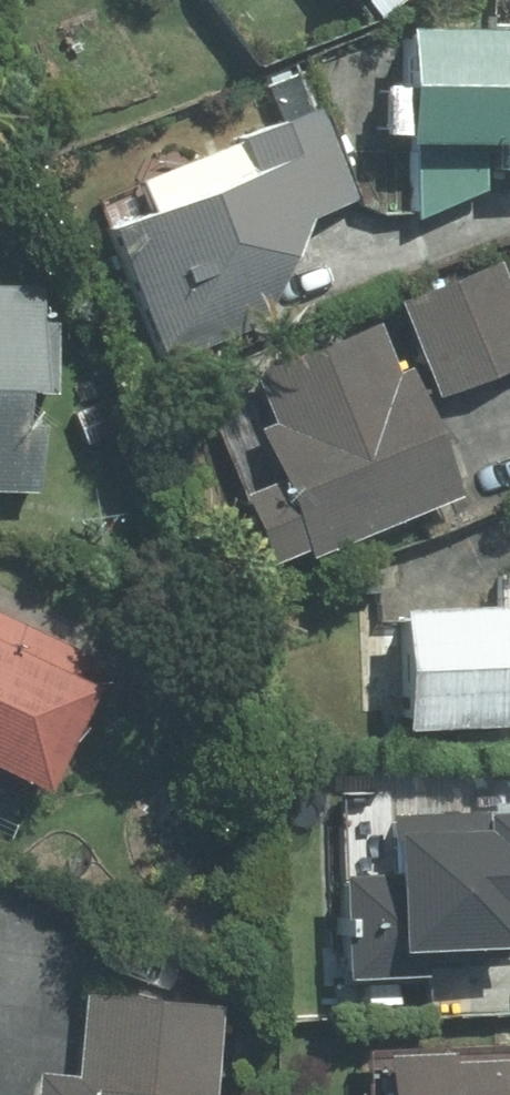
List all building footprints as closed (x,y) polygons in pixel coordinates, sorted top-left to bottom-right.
[(483,29),(483,41),(381,41),(381,157),(405,157),(403,225),(462,201),(483,187),(509,187),(509,28),(483,29)] [(349,204),(314,112),(125,188),(137,220),(92,237),(144,372),(248,327),(293,226),(349,204)] [(495,266),(387,307),(424,403),(509,371),(509,304),(495,266)] [(19,407),(24,293),(0,292),(0,407),(19,407)] [(387,379),(368,330),(234,381),(253,432),(236,439),(256,491),(217,505),(244,576),(282,561),(287,568),(435,510),(446,506),(396,375),(387,379)] [(19,501),(21,435),(0,434),(0,501),(19,501)] [(370,618),(377,737),(509,729),(509,609),(370,618)] [(18,806),(70,697),(78,700),(94,667),(0,623),(0,797),(18,806)] [(368,820),(369,841),(358,841),(359,879),(318,880),(320,983),(407,982),(406,957),(487,955),(486,924),(509,923),(509,817),(368,820)] [(212,1010),(69,999),(63,1080),(22,1077),(20,1094),(205,1094),(212,1010)] [(355,1049),(355,1094),(509,1094),(509,1049),(355,1049)]
